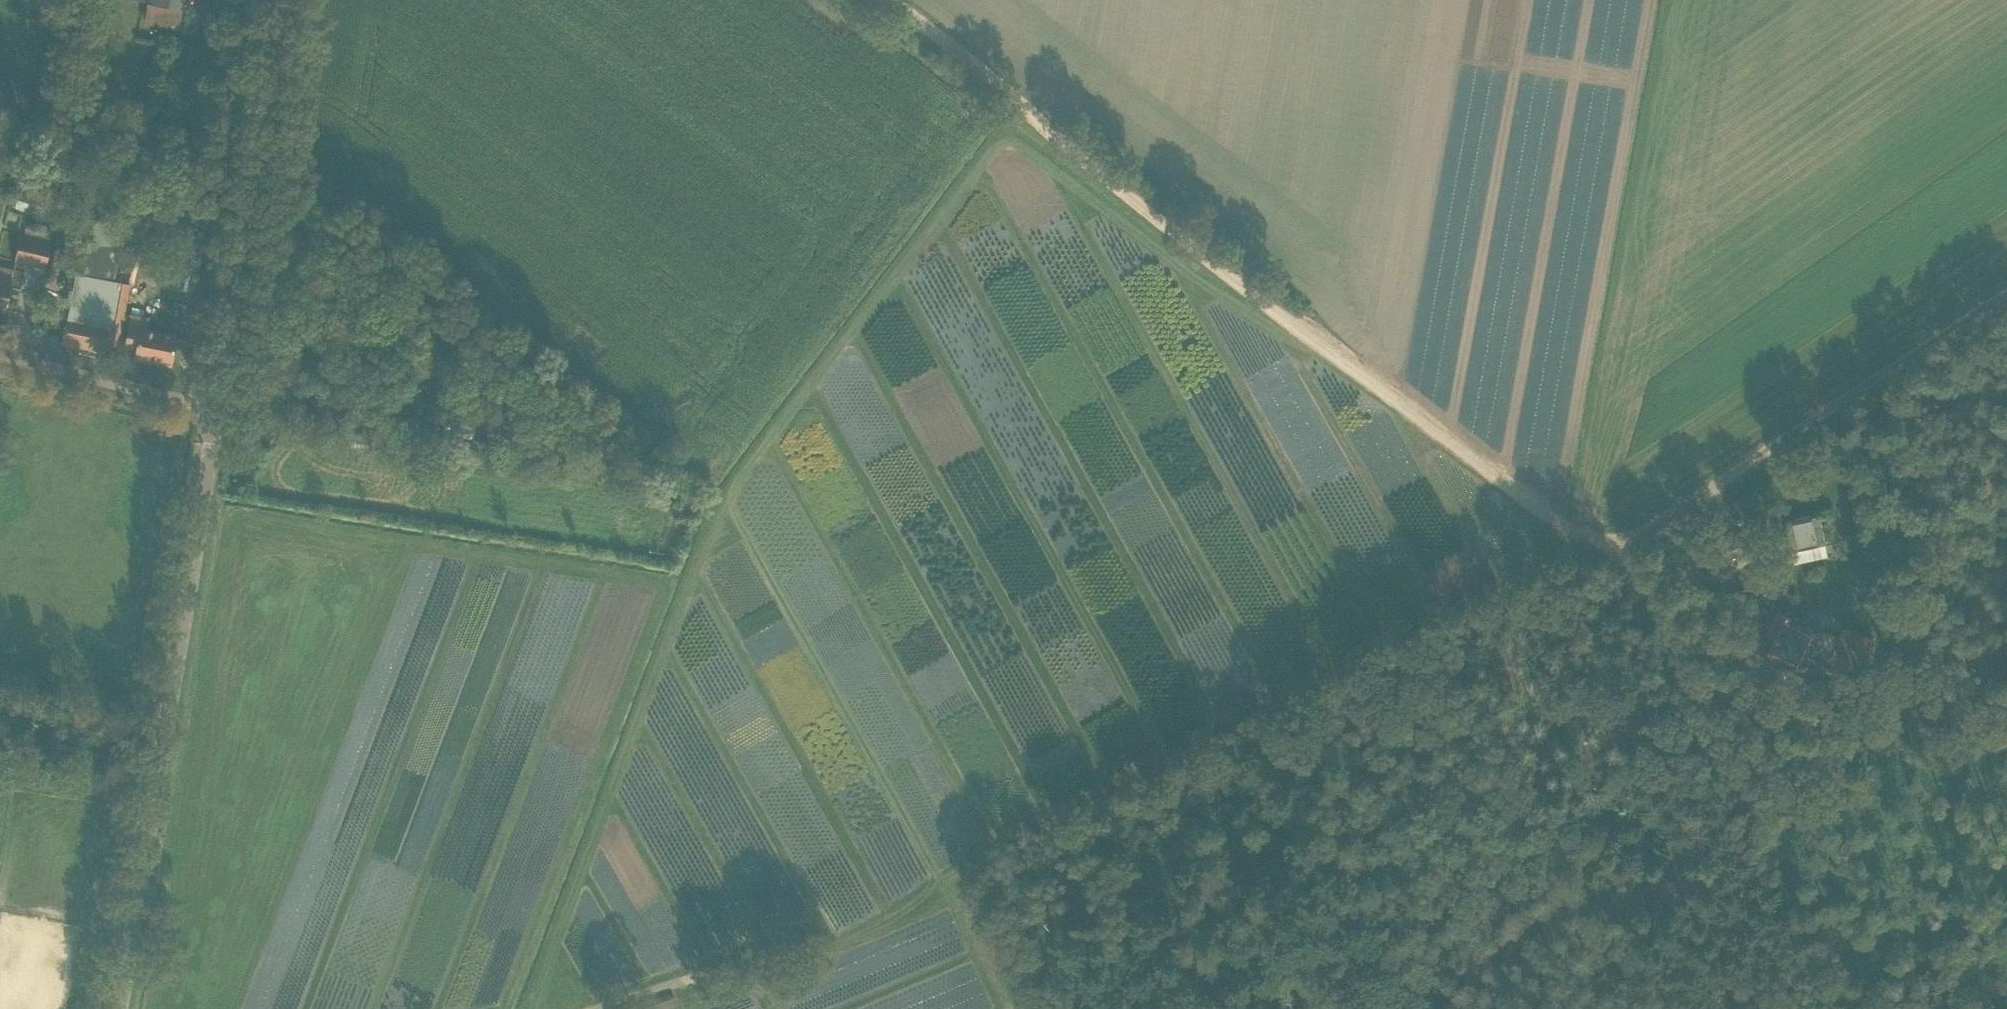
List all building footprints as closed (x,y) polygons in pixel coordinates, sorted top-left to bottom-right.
[(14,261),(31,265),(37,238),(50,240),(52,232),(26,227),(24,235),(20,234),(14,261)] [(4,313),(14,270),(0,267),(0,312),(4,313)] [(62,343),(115,354),(128,284),(75,274),(62,343)] [(192,290),(183,337),(203,341),(212,294),(192,290)] [(131,313),(125,345),(136,347),(134,357),(170,364),(175,335),(146,330),(148,316),(131,313)] [(1785,524),(1793,551),(1827,541),(1819,514),(1785,524)]
